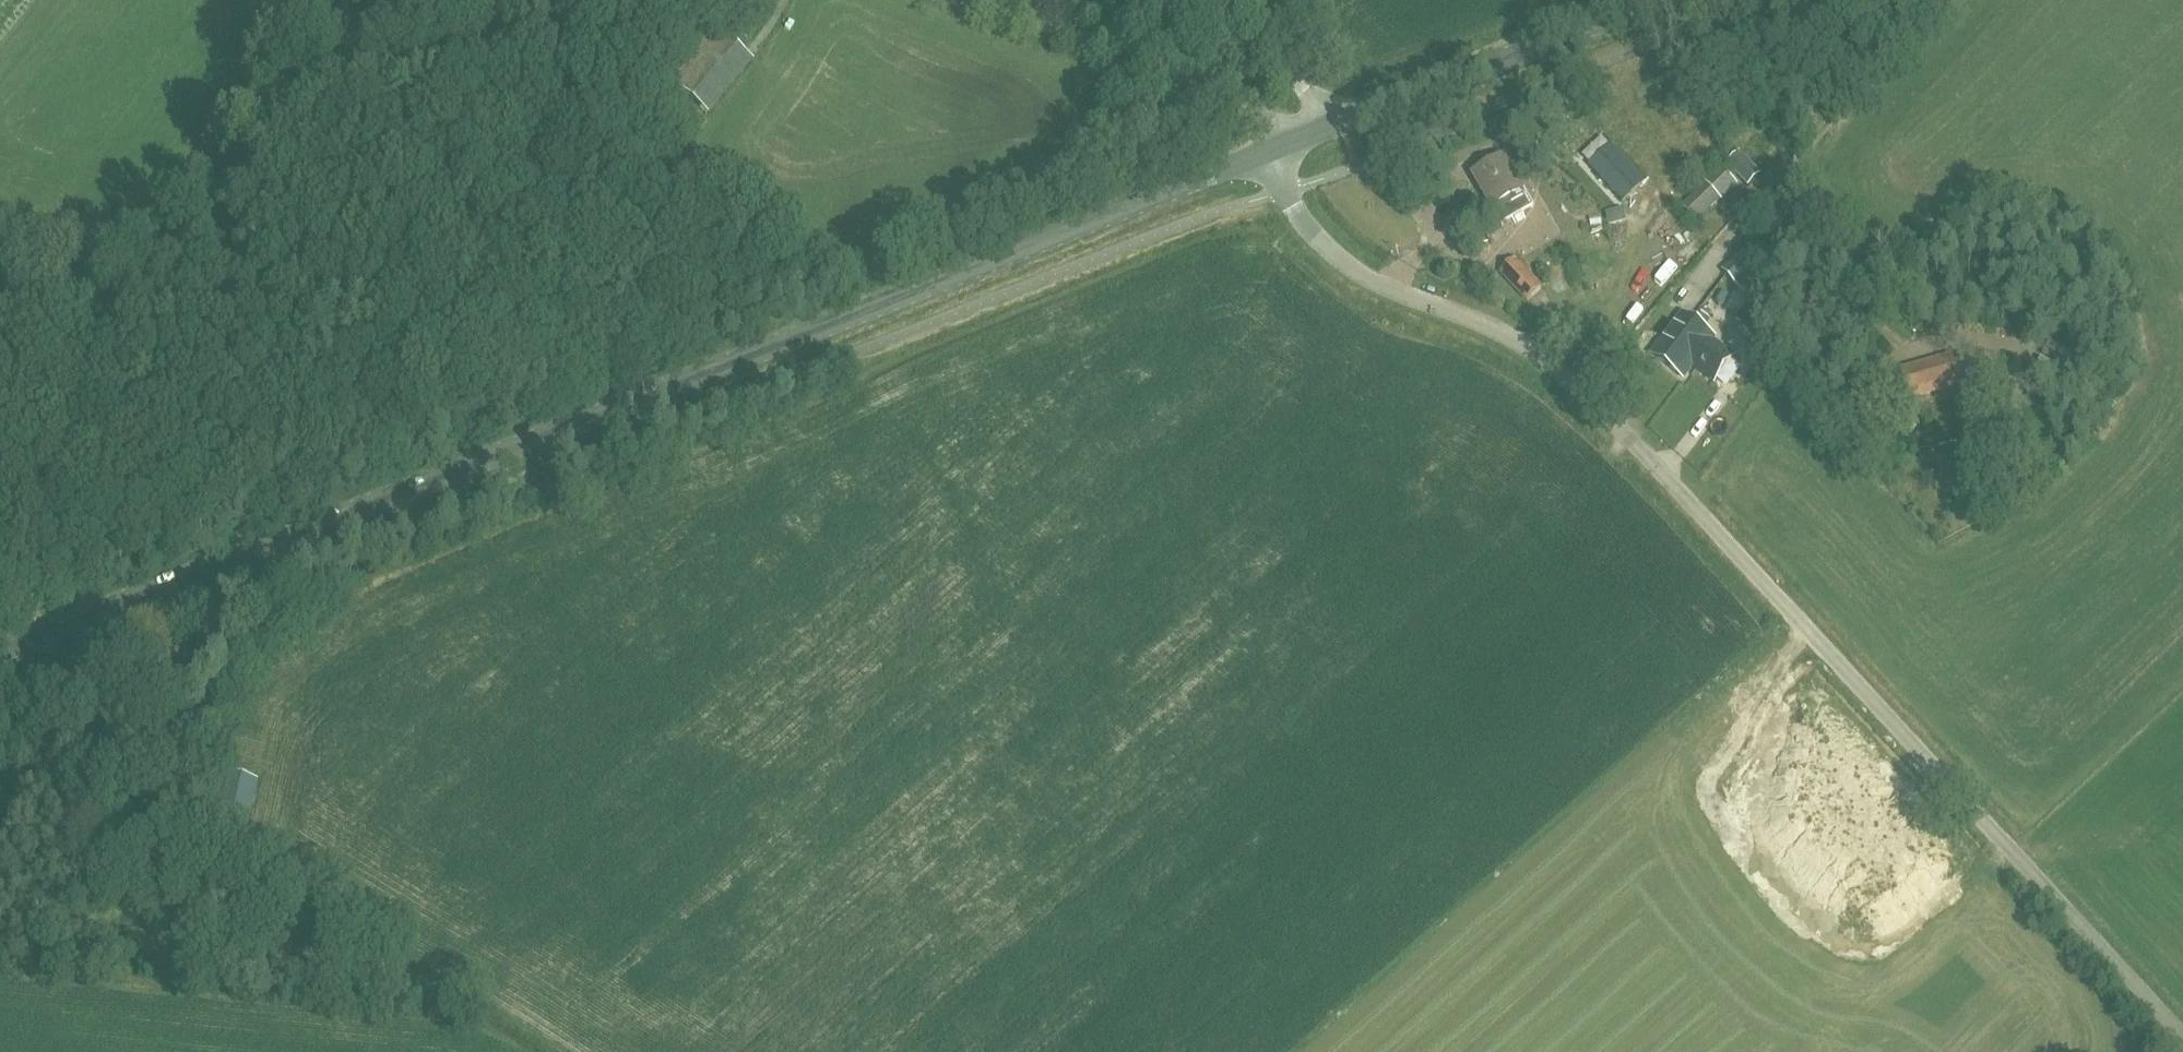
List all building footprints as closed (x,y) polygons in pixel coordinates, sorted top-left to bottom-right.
[(672,83),(710,115),(755,64),(711,26),(699,39),(706,45),(672,83)] [(1526,160),(1540,152),(1534,140),(1520,148),(1526,160)] [(1611,148),(1589,168),(1622,203),(1643,184),(1611,148)] [(1741,151),(1726,164),(1749,186),(1763,173),(1741,151)] [(1493,208),(1493,209),(1524,192),(1505,158),(1474,174),(1487,198),(1471,206),(1477,217),(1493,208)] [(1703,180),(1706,183),(1681,206),(1698,223),(1722,199),(1724,202),(1740,185),(1720,165),(1703,180)] [(1627,224),(1624,210),(1605,215),(1608,228),(1627,224)] [(1744,217),(1727,232),(1733,239),(1750,224),(1744,217)] [(1761,264),(1747,248),(1740,254),(1723,270),(1737,286),(1761,264)] [(1544,286),(1517,258),(1500,274),(1526,302),(1544,286)] [(1705,309),(1698,317),(1705,323),(1712,315),(1705,309)] [(1683,315),(1653,354),(1684,377),(1693,365),(1715,381),(1733,357),(1711,341),(1714,338),(1683,315)] [(1909,399),(1966,383),(1958,355),(1901,371),(1909,399)] [(257,782),(222,774),(209,827),(244,836),(257,782)]
